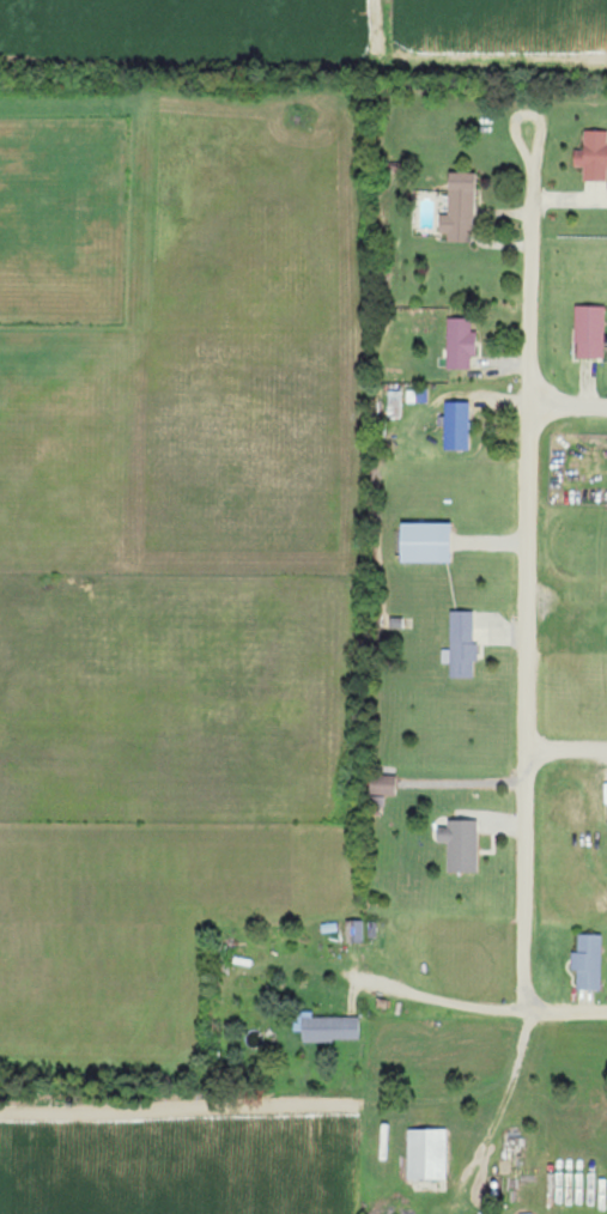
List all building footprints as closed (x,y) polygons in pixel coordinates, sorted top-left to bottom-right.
[(583,130),(583,150),(573,150),(573,167),(582,167),(582,181),(606,181),(606,167),(606,131),(583,130)] [(438,233),(447,234),(447,242),(473,242),(475,173),(448,172),(447,214),(438,214),(438,233)] [(574,358),(603,359),(604,306),(575,306),(574,358)] [(475,358),(476,331),(470,331),(470,319),(447,318),(446,369),(470,370),(470,358),(475,358)] [(401,391),(388,391),(388,417),(401,417),(401,391)] [(443,449),(468,450),(470,403),(444,402),(443,449)] [(399,562),(449,563),(450,524),(400,523),(399,562)] [(450,650),(441,650),(442,664),(449,664),(450,678),(475,678),(473,612),(449,612),(450,650)] [(394,795),(395,776),(370,775),(369,794),(394,795)] [(446,872),(476,873),(478,821),(447,820),(446,828),(437,828),(436,843),(447,843),(446,872)] [(363,921),(346,921),(346,942),(363,942),(363,921)] [(602,935),(578,935),(577,952),(571,952),(571,971),(577,971),(576,990),(601,991),(602,935)] [(359,1017),(313,1018),(313,1012),(294,1012),(295,1031),(301,1031),(301,1042),(359,1041),(359,1017)] [(446,1180),(447,1130),(408,1130),(407,1179),(446,1180)]
